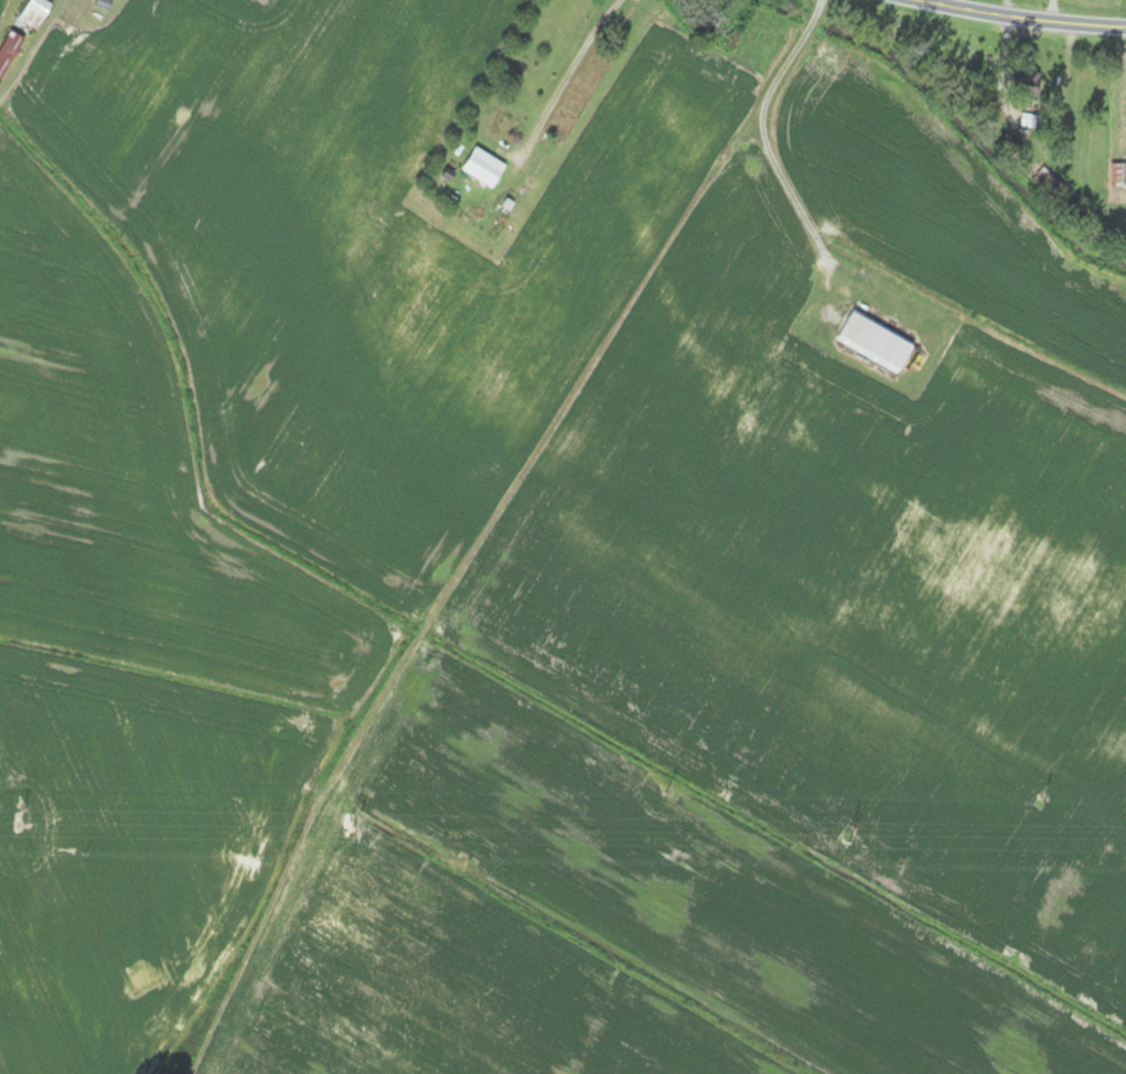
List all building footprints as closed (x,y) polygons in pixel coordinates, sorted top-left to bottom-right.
[(45,0),(27,0),(16,19),(34,30),(50,3),(45,0)] [(105,10),(110,0),(95,0),(93,5),(105,10)] [(22,37),(7,29),(0,44),(0,77),(2,78),(22,37)] [(460,168),(489,188),(504,167),(475,147),(460,168)] [(1125,186),(1125,163),(1109,163),(1109,186),(1125,186)] [(834,341),(897,373),(913,343),(850,310),(834,341)]
